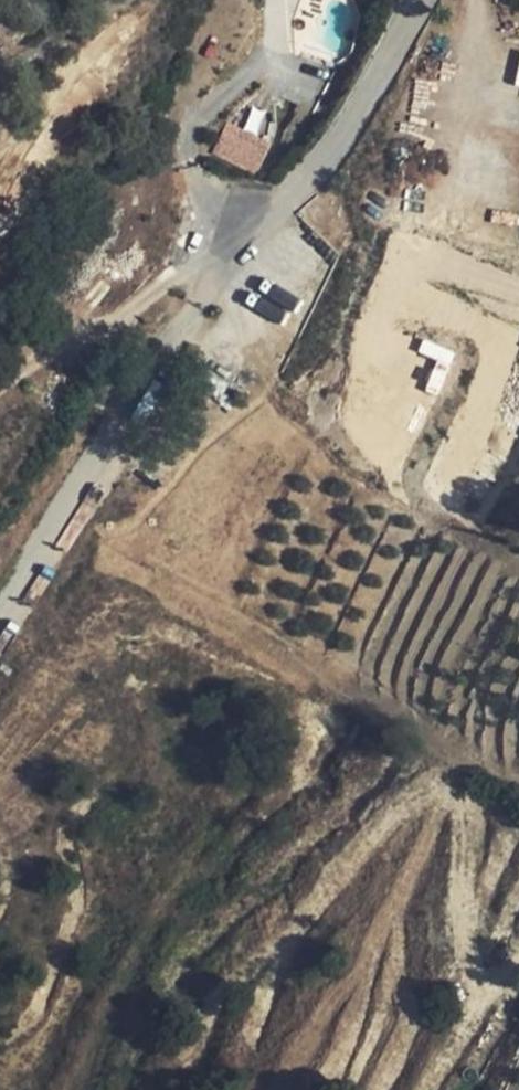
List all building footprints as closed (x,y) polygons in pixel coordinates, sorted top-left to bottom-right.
[(249,140),(260,117),(244,108),(232,131),(249,140)] [(284,130),(260,117),(249,140),(272,152),(284,130)]
